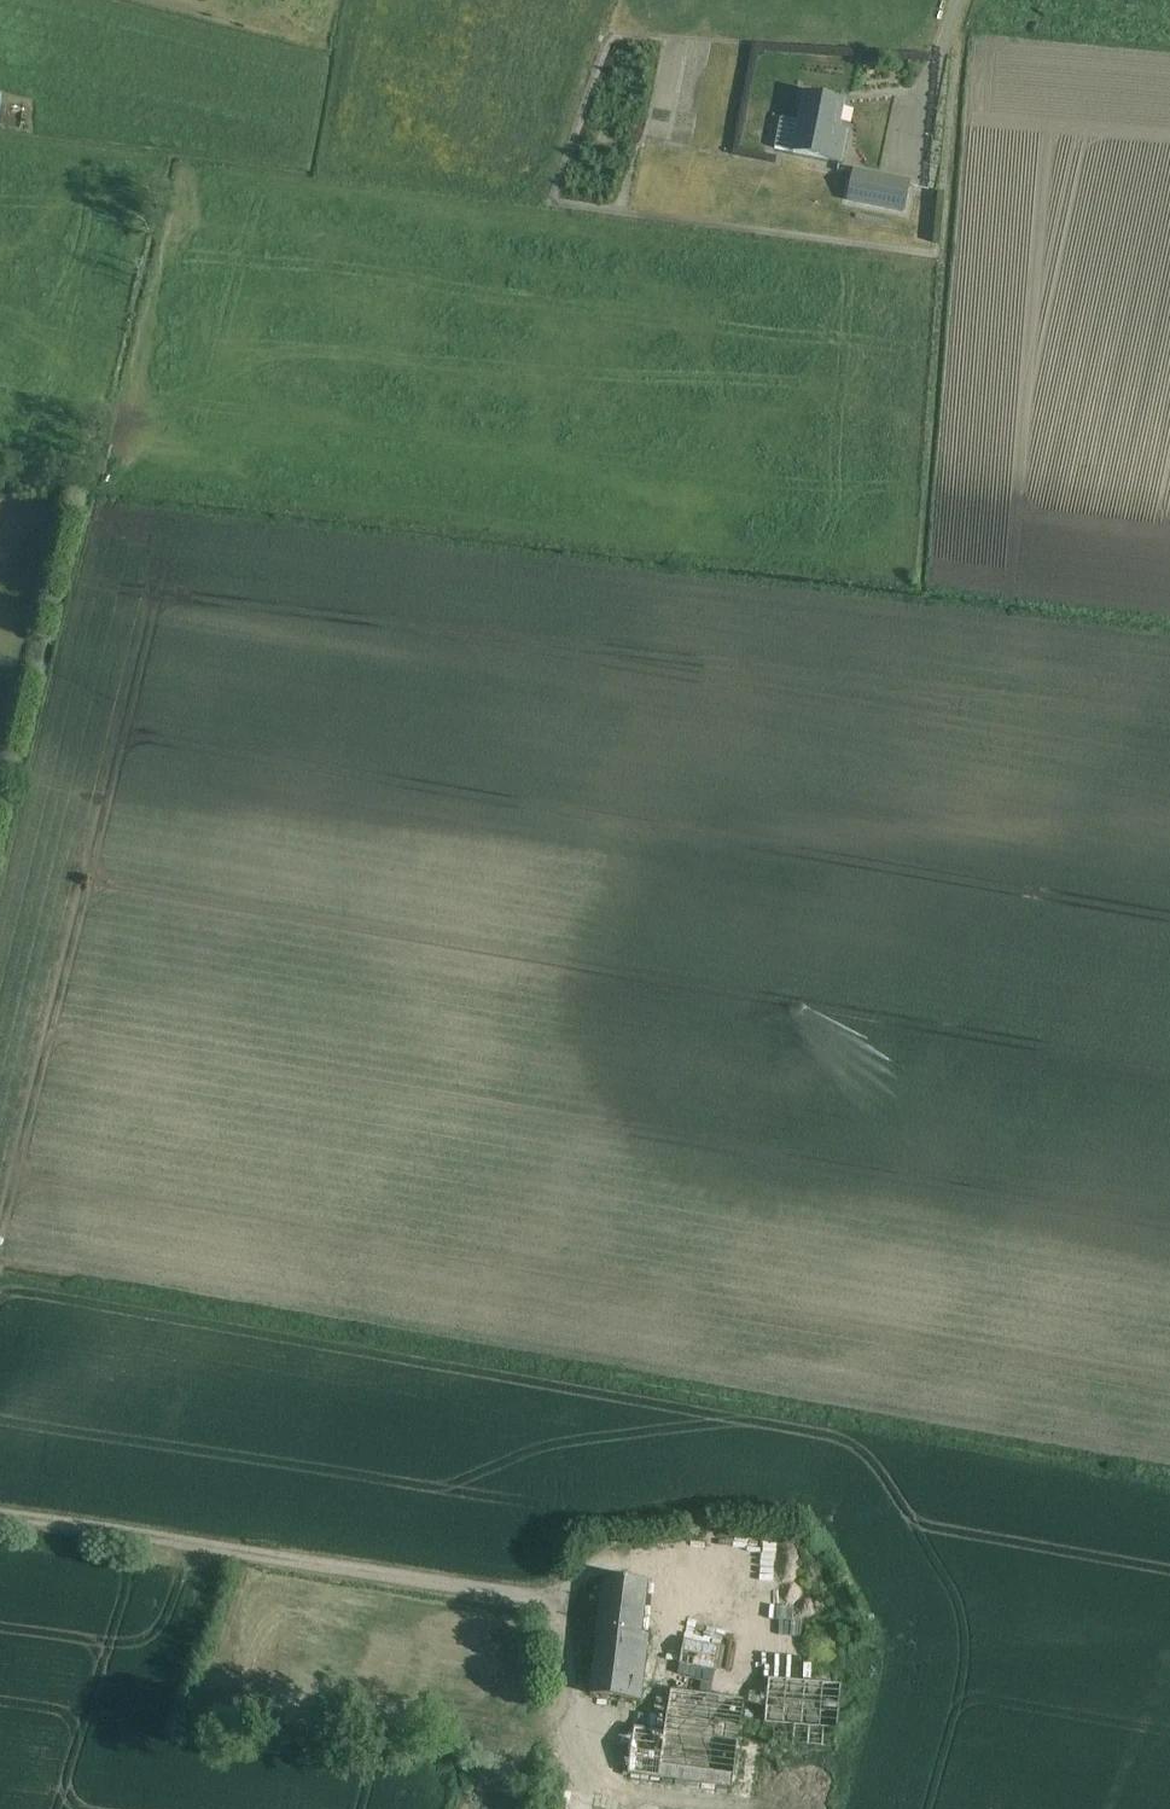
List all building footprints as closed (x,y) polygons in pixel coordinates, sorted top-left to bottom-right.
[(793,154),(817,159),(841,163),(847,132),(838,130),(844,103),(805,95),(793,154)] [(84,122),(85,106),(67,105),(66,121),(84,122)] [(911,184),(854,173),(848,202),(906,212),(911,184)] [(590,1695),(641,1701),(648,1637),(641,1636),(648,1583),(604,1578),(590,1695)] [(804,1636),(805,1610),(756,1608),(754,1633),(804,1636)] [(824,1622),(825,1635),(848,1634),(848,1621),(824,1622)] [(684,1641),(679,1665),(715,1672),(720,1648),(684,1641)] [(769,1680),(765,1724),(838,1730),(841,1686),(769,1680)] [(666,1733),(634,1729),(628,1774),(732,1788),(744,1701),(671,1691),(666,1733)]
